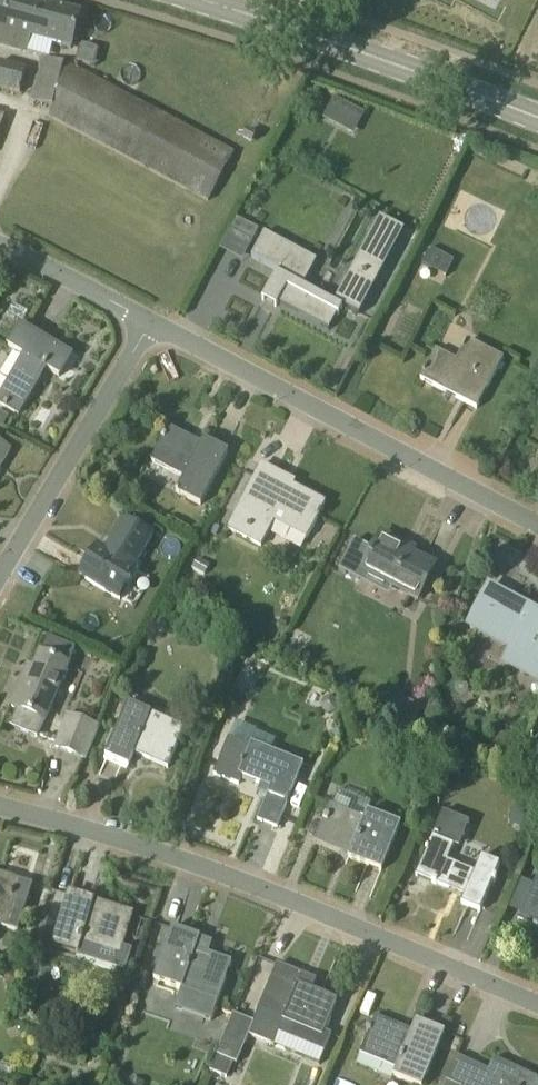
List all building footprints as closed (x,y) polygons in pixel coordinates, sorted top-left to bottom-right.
[(81,14),(29,0),(0,0),(0,44),(24,50),(28,37),(72,49),(81,14)] [(62,71),(65,63),(43,57),(31,100),(52,106),(50,116),(209,200),(235,152),(74,67),(62,71)] [(27,69),(0,62),(0,89),(20,95),(27,69)] [(259,229),(236,217),(230,229),(253,241),(259,229)] [(273,283),(264,300),(329,334),(342,309),(359,318),(404,233),(379,220),(334,307),(301,290),(315,264),(262,236),(249,261),(278,276),(274,283),(273,283)] [(434,270),(441,254),(431,249),(423,264),(434,270)] [(72,356),(21,326),(9,347),(25,356),(9,383),(0,378),(0,404),(18,415),(46,369),(59,377),(72,356)] [(477,409),(504,358),(487,349),(476,370),(458,360),(437,349),(421,379),(477,409)] [(201,444),(169,427),(151,461),(183,478),(176,492),(201,505),(229,452),(204,439),(201,444)] [(0,444),(0,467),(10,450),(0,444)] [(307,538),(326,503),(281,480),(283,476),(262,465),(229,529),(261,546),(274,521),(307,538)] [(116,598),(153,537),(124,520),(106,550),(99,545),(80,576),(116,598)] [(419,599),(435,568),(401,550),(404,544),(382,533),(363,569),(419,599)] [(470,623),(516,647),(509,661),(537,676),(537,614),(489,587),(478,607),(470,623)] [(75,649),(48,638),(29,682),(23,680),(12,706),(19,709),(12,726),(38,737),(68,665),(75,649)] [(168,768),(183,737),(187,728),(128,703),(105,757),(129,767),(135,753),(168,768)] [(85,759),(99,726),(69,714),(56,747),(85,759)] [(250,747),(229,738),(214,774),(239,784),(242,776),(270,788),(257,819),(278,828),(304,765),(252,743),(250,747)] [(401,824),(368,810),(365,818),(332,804),(317,838),(351,852),(349,857),(382,871),(401,824)] [(448,862),(455,846),(433,836),(416,875),(465,896),(462,904),(480,912),(500,864),(482,857),(475,873),(448,862)] [(33,885),(0,874),(0,920),(2,921),(0,926),(18,932),(33,885)] [(536,878),(518,921),(537,929),(537,879),(536,878)] [(122,949),(133,913),(69,894),(53,945),(78,953),(83,936),(122,949)] [(43,919),(31,952),(43,956),(54,923),(43,919)] [(221,994),(232,962),(197,949),(201,937),(172,927),(154,980),(182,989),(185,982),(221,994)] [(299,985),(303,975),(277,964),(258,1011),(322,1038),(338,1001),(299,985)] [(237,1064),(254,1023),(234,1015),(217,1055),(235,1063),(237,1064)] [(376,1016),(361,1050),(397,1065),(393,1075),(416,1084),(423,1084),(445,1032),(416,1020),(412,1031),(376,1016)] [(217,1055),(210,1072),(228,1080),(235,1063),(217,1055)] [(494,1058),(482,1084),(537,1084),(537,1078),(494,1058)]
